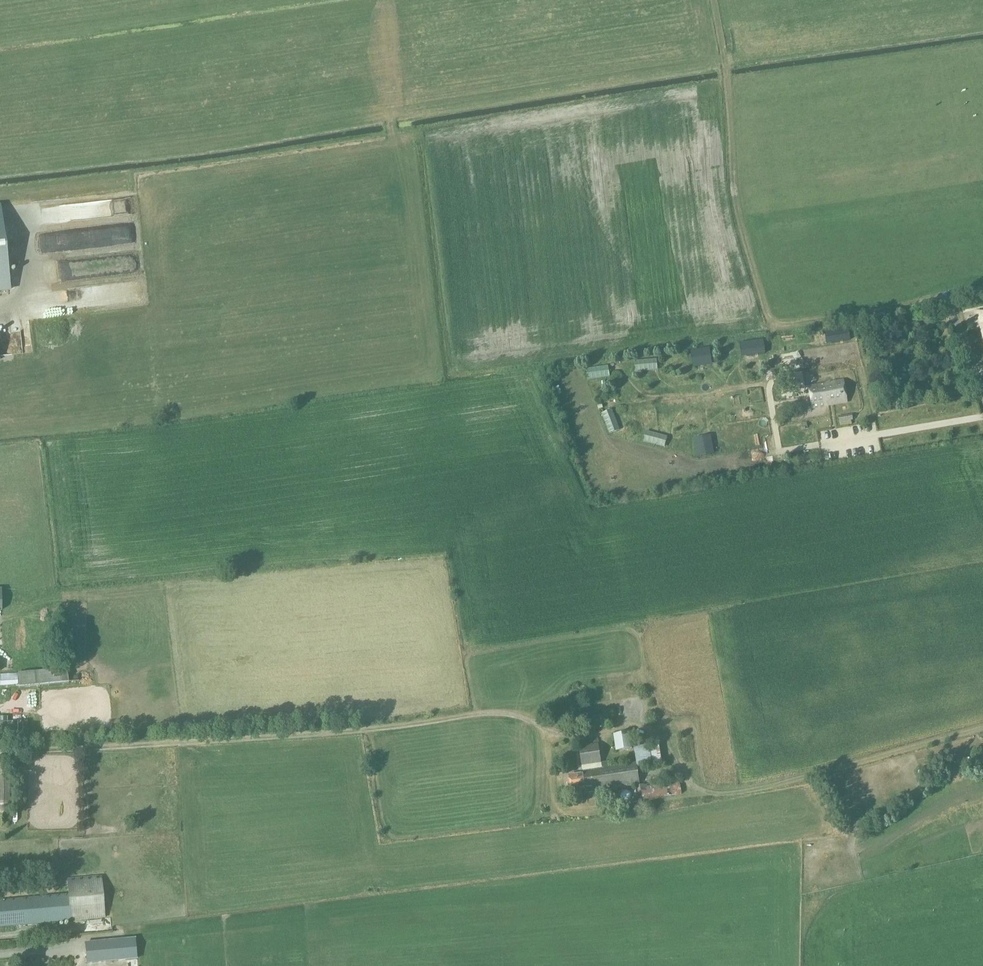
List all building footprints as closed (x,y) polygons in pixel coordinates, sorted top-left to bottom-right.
[(91,243),(131,242),(130,224),(90,226),(91,243)] [(32,281),(132,274),(130,256),(31,263),(32,281)] [(830,334),(832,344),(849,341),(848,331),(830,334)] [(738,348),(739,357),(757,355),(756,345),(738,348)] [(684,356),(686,365),(703,363),(702,353),(684,356)] [(664,357),(664,367),(681,366),(680,356),(664,357)] [(754,372),(761,367),(753,356),(746,360),(754,372)] [(635,363),(636,373),(654,370),(653,360),(635,363)] [(587,370),(589,380),(607,377),(605,367),(587,370)] [(795,390),(807,387),(805,376),(793,378),(795,390)] [(812,409),(846,403),(842,381),(808,387),(812,409)] [(710,418),(708,409),(692,413),(695,422),(710,418)] [(613,411),(603,415),(610,432),(619,428),(613,411)] [(838,417),(840,426),(851,424),(851,421),(852,420),(851,414),(838,417)] [(647,431),(644,441),(661,446),(664,436),(647,431)] [(707,437),(697,439),(700,457),(709,455),(707,437)] [(19,688),(68,683),(67,669),(18,673),(19,688)] [(18,685),(17,673),(0,675),(0,687),(18,685)] [(596,718),(597,730),(607,729),(606,716),(596,718)] [(614,735),(616,751),(633,749),(630,733),(614,735)] [(635,748),(637,762),(602,768),(599,744),(579,747),(583,774),(569,776),(571,792),(572,792),(573,798),(587,796),(586,794),(640,785),(638,769),(663,765),(659,744),(635,748)] [(10,818),(10,802),(16,802),(16,784),(10,784),(10,756),(0,757),(0,818),(10,818)] [(920,769),(926,785),(931,783),(930,780),(937,777),(934,768),(933,764),(925,767),(920,769)] [(648,786),(647,785),(636,787),(638,801),(682,795),(679,782),(648,786)] [(621,798),(630,799),(630,790),(621,790),(621,798)] [(68,895),(0,901),(0,927),(71,921),(105,918),(101,876),(67,879),(68,895)] [(87,964),(137,959),(135,938),(85,943),(87,964)]
